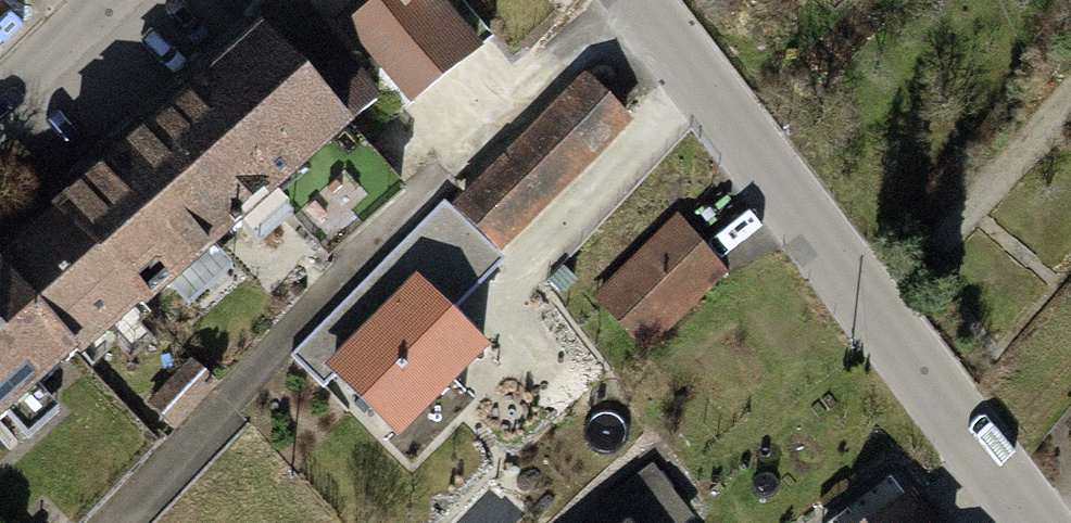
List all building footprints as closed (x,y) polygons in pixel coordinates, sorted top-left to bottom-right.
[(405,0),(380,0),(350,24),(414,103),(452,74),(449,71),(489,39),(458,0),(429,0),(414,12),(410,6),(405,0)] [(265,34),(152,135),(238,231),(244,228),(237,221),(270,192),(325,254),(402,186),(347,126),(378,101),(305,10),(269,39),(265,34)] [(585,82),(462,205),(503,246),(627,122),(585,82)] [(152,135),(63,213),(139,299),(143,305),(230,229),(234,234),(238,231),(152,135)] [(0,268),(0,269),(77,354),(139,299),(63,213),(0,268)] [(723,272),(682,222),(596,290),(637,341),(723,272)] [(482,346),(390,256),(291,356),(323,388),(336,375),(397,434),(482,346)] [(77,354),(0,269),(0,422),(77,354)] [(877,522),(925,522),(907,500),(877,522)]
